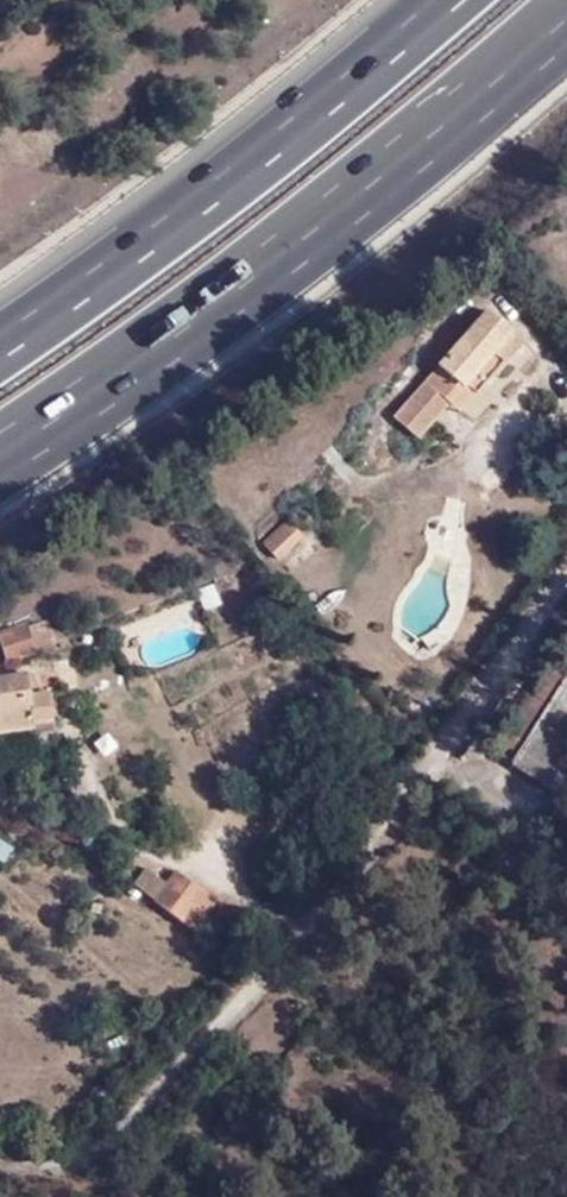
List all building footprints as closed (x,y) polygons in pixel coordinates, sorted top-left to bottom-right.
[(524,341),(491,311),(392,418),(414,438),(452,401),(459,407),(524,341)] [(288,526),(265,550),(280,565),(302,541),(288,526)] [(49,634),(33,637),(38,661),(53,657),(49,634)] [(38,661),(33,637),(1,643),(6,667),(38,661)] [(511,765),(546,789),(566,757),(566,676),(511,765)] [(35,730),(34,722),(54,721),(53,696),(29,696),(28,680),(0,682),(0,735),(35,730)] [(370,771),(366,762),(347,770),(354,785),(368,779),(366,773),(370,771)] [(131,893),(153,909),(166,890),(144,875),(131,893)] [(166,890),(153,909),(184,932),(206,904),(207,903),(175,879),(166,890)] [(213,910),(206,904),(184,932),(192,938),(213,910)]
